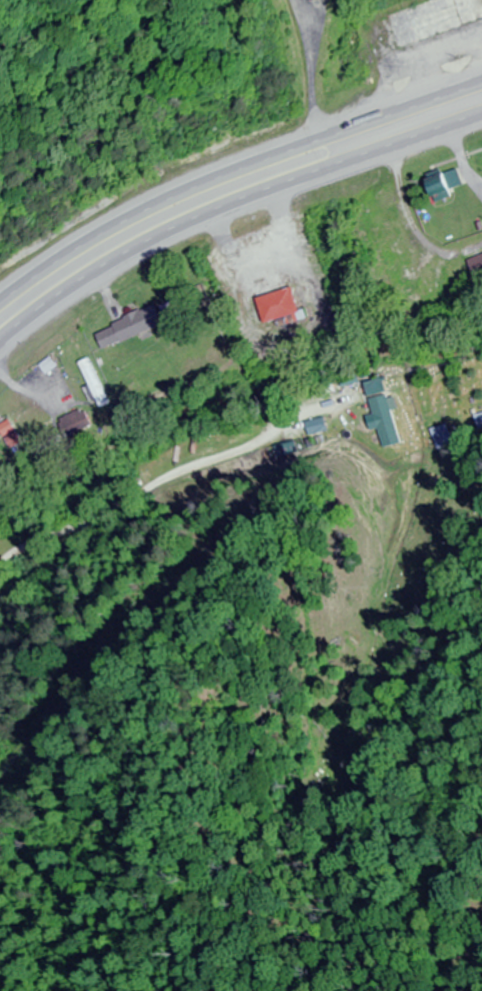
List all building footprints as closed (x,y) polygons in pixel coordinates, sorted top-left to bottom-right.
[(428,3),(385,15),(395,50),(481,26),(481,0),(427,0),(428,3)] [(449,190),(463,186),(458,170),(425,179),(432,203),(451,197),(449,190)] [(299,315),(292,289),(256,299),(263,324),(299,315)] [(93,331),(101,350),(162,325),(154,306),(93,331)] [(108,405),(88,358),(78,362),(98,409),(108,405)] [(366,400),(373,429),(375,429),(380,448),(398,444),(390,410),(395,409),(392,394),(366,400)] [(11,437),(15,434),(8,421),(0,425),(0,429),(8,445),(14,442),(11,437)]
